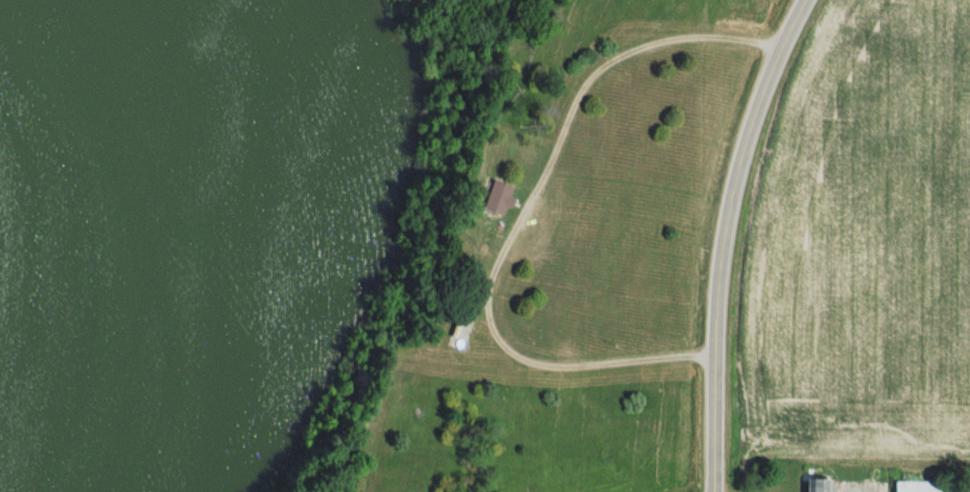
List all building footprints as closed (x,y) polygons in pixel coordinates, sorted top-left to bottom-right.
[(508,196),(510,188),(488,181),(478,211),(500,218),(503,208),(508,210),(512,198),(508,196)] [(828,473),(803,473),(803,491),(828,491),(828,473)] [(939,482),(891,482),(891,491),(939,491),(939,482)]
